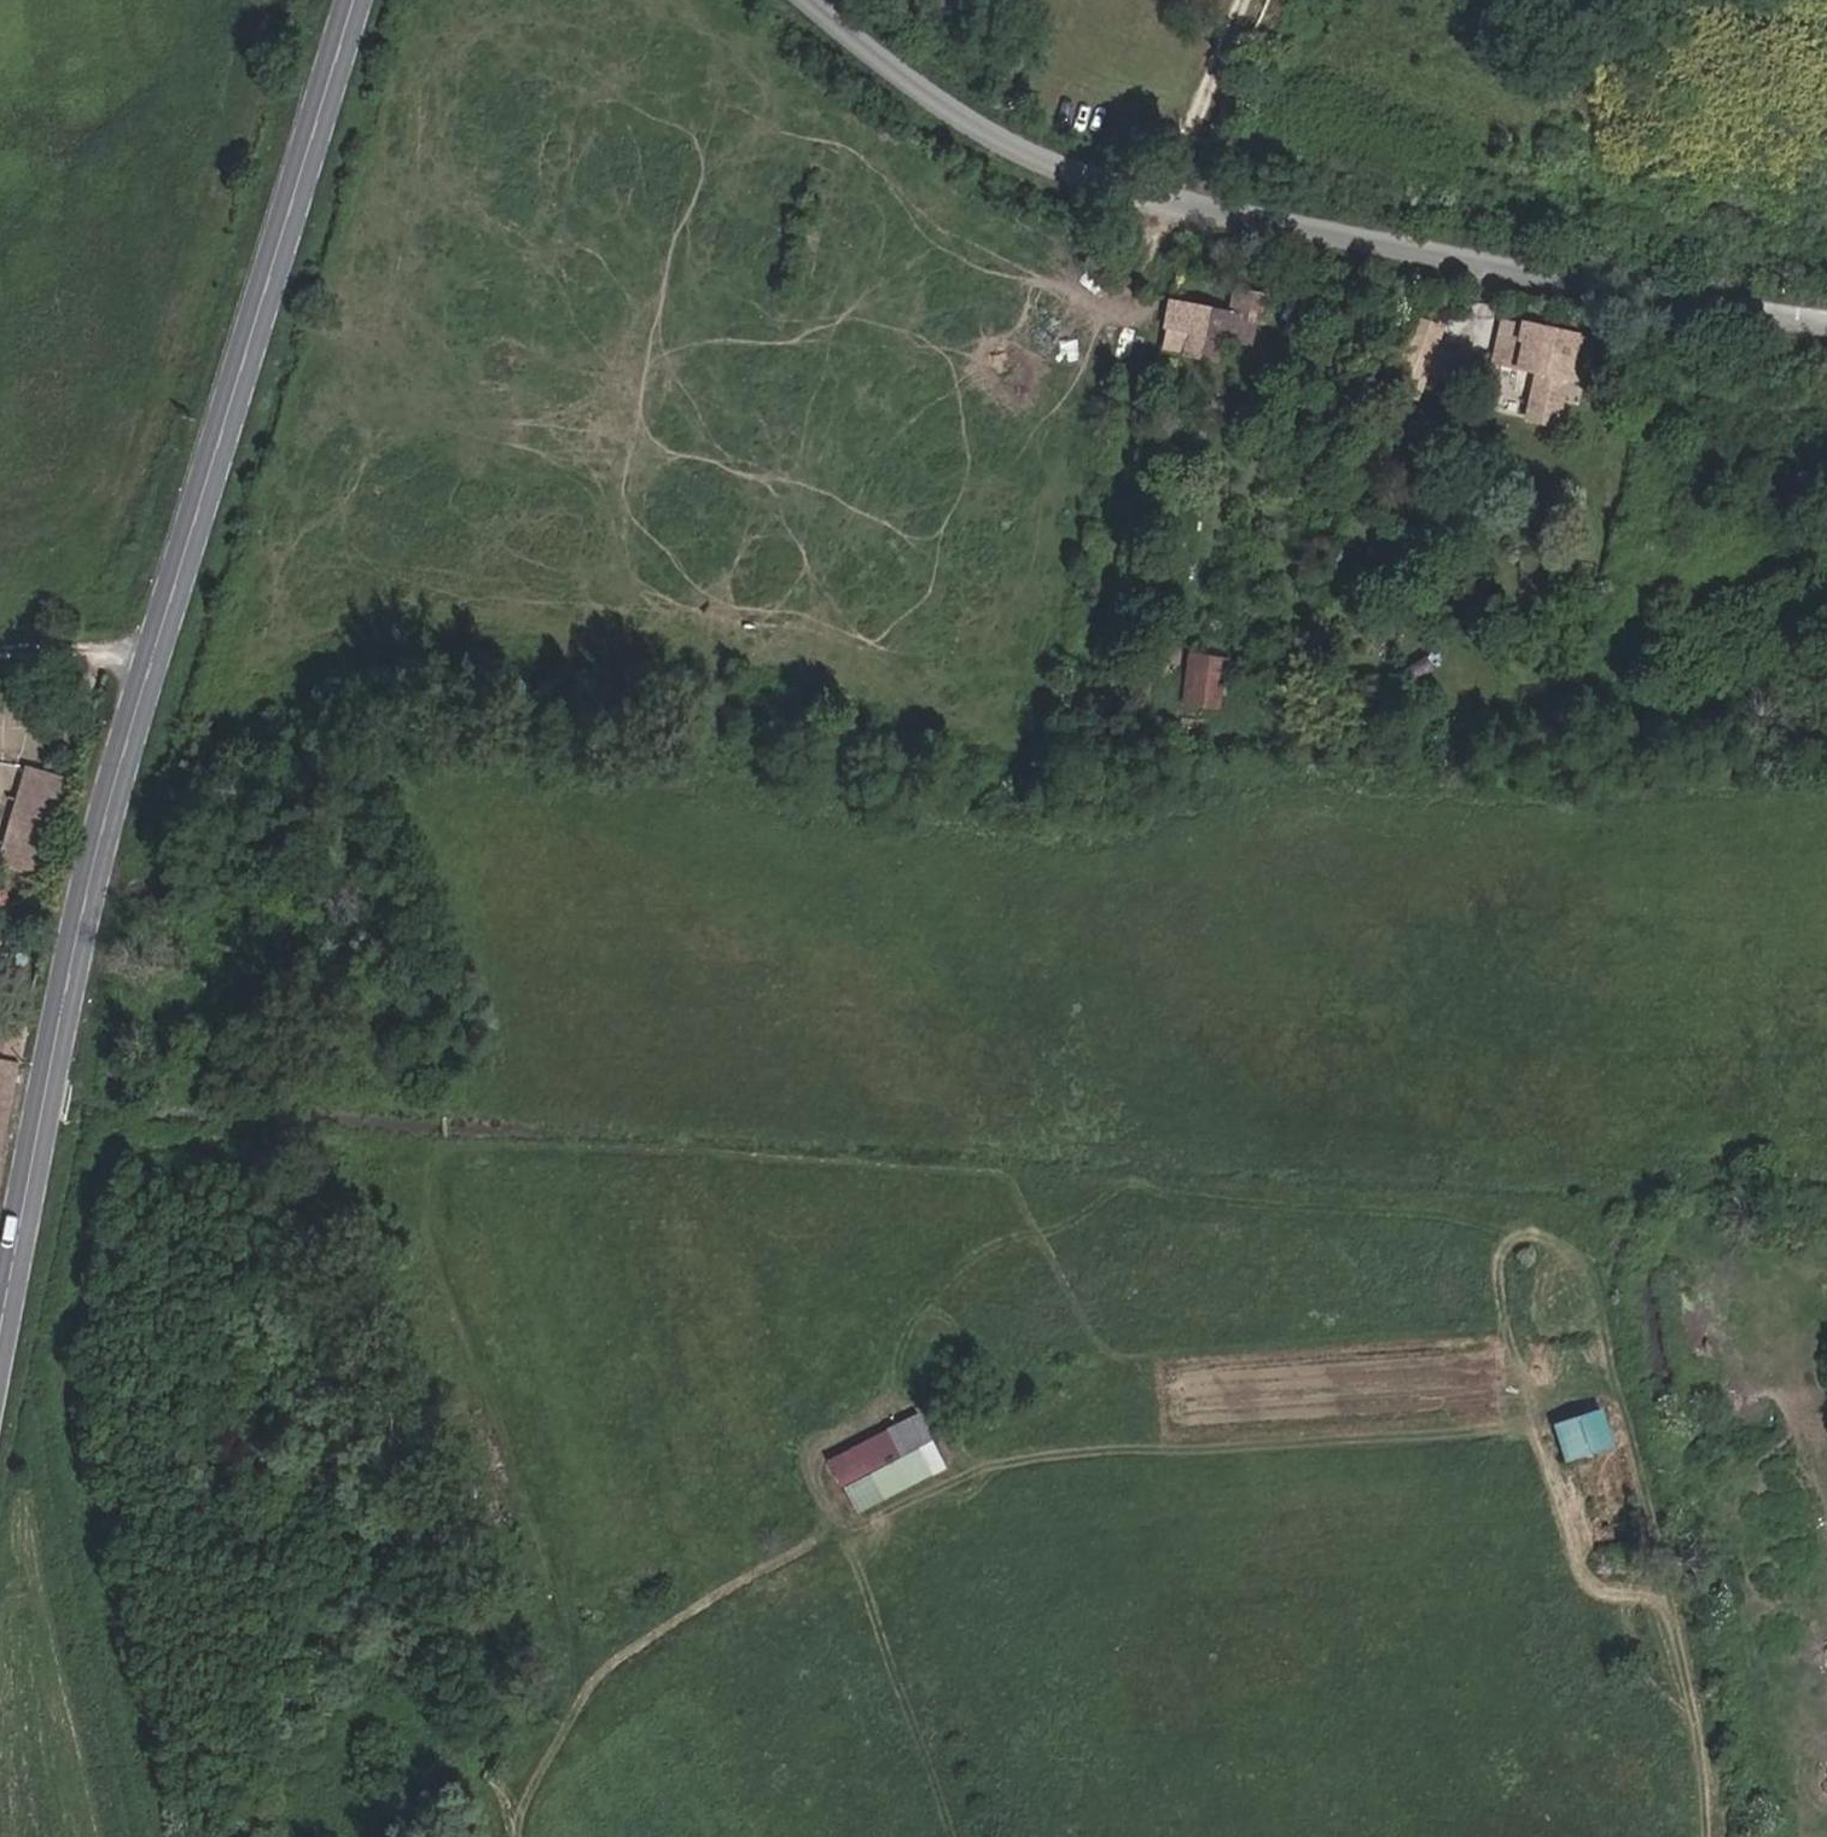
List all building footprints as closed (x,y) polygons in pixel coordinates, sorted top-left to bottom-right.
[(962,230),(966,211),(951,207),(947,226),(962,230)] [(1244,349),(1250,319),(1171,304),(1166,333),(1188,338),(1223,345),(1244,349)] [(1591,345),(1504,330),(1496,372),(1538,379),(1530,427),(1557,431),(1566,384),(1584,387),(1591,345)] [(1223,345),(1188,338),(1183,358),(1219,366),(1223,345)] [(1187,715),(1199,718),(1202,698),(1217,702),(1224,670),(1196,665),(1187,715)] [(1214,720),(1217,702),(1202,698),(1199,718),(1214,720)] [(61,854),(78,794),(37,782),(18,841),(61,854)] [(1601,1404),(1550,1420),(1562,1459),(1613,1443),(1601,1404)] [(854,1511),(945,1467),(918,1411),(827,1455),(854,1511)]
